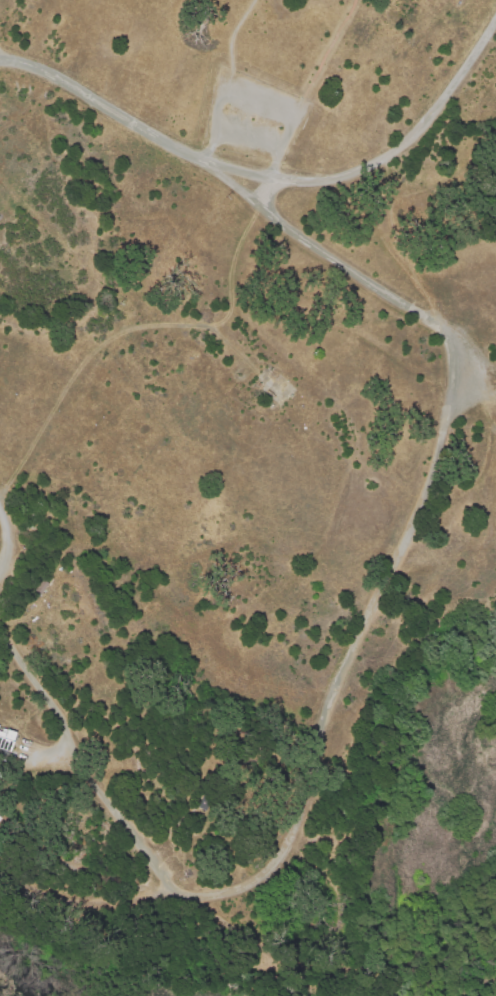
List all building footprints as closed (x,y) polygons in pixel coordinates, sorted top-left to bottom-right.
[(261,391),(263,388),(276,400),(274,402),(261,391)] [(35,592),(43,581),(49,585),(41,597),(35,592)] [(10,745),(0,736),(0,718),(19,734),(10,745)] [(198,809),(202,802),(210,807),(207,814),(198,809)]
